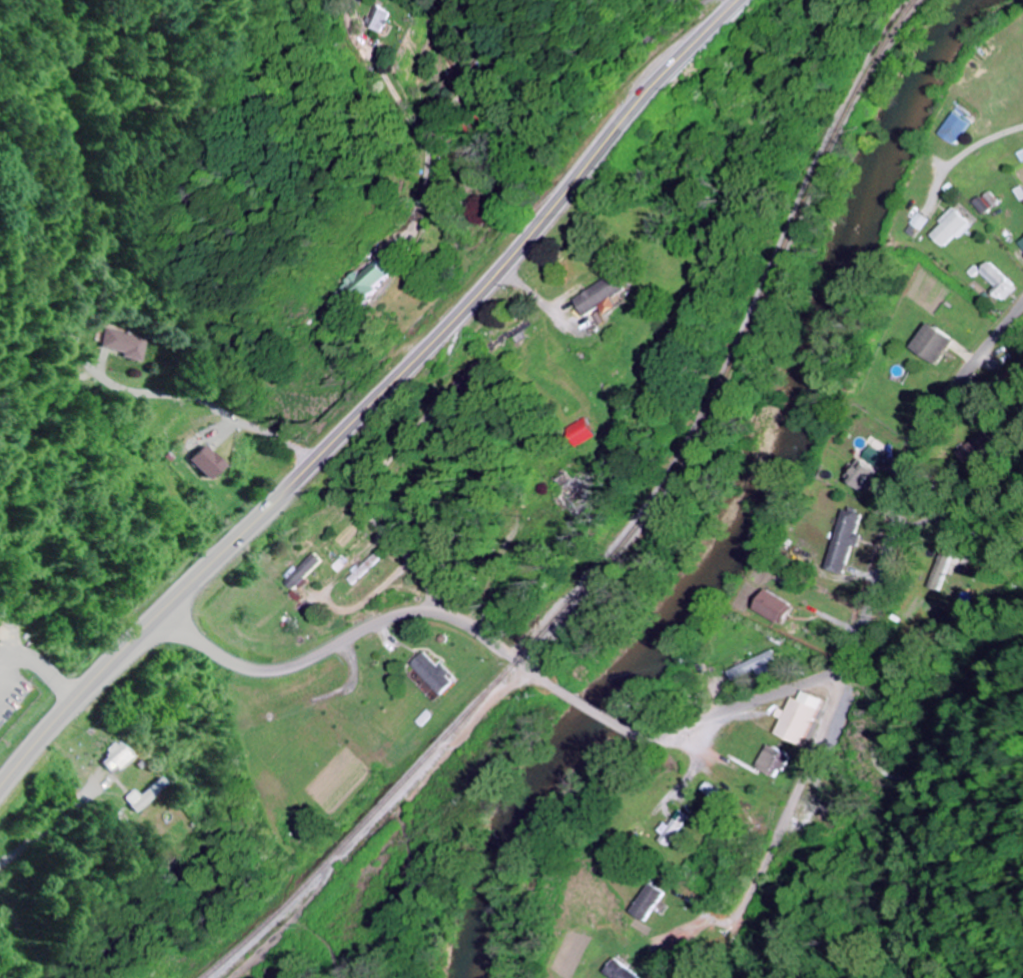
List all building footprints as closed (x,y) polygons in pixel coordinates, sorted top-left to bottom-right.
[(362,26),(381,33),(389,9),(374,4),(369,18),(365,17),(362,26)] [(971,122),(955,111),(940,134),(955,145),(971,122)] [(981,215),(989,209),(979,196),(971,202),(981,215)] [(930,234),(946,249),(972,222),(956,206),(930,234)] [(905,231),(915,238),(928,219),(918,212),(905,231)] [(345,288),(350,293),(340,300),(351,314),(401,277),(386,257),(345,288)] [(993,288),(991,291),(1000,301),(1014,288),(989,262),(979,273),(993,288)] [(579,299),(590,317),(635,290),(624,272),(579,299)] [(914,348),(940,365),(956,339),(931,323),(914,348)] [(98,347),(120,352),(118,357),(137,362),(144,339),(104,328),(98,347)] [(192,460),(212,481),(228,466),(208,445),(192,460)] [(867,494),(881,476),(874,470),(885,457),(872,447),(862,459),(861,458),(846,477),(867,494)] [(825,570),(846,575),(861,514),(840,509),(825,570)] [(351,579),(357,586),(387,558),(381,551),(351,579)] [(296,592),(328,562),(319,552),(300,569),(297,566),(284,579),(296,592)] [(783,626),(795,606),(769,591),(757,611),(783,626)] [(457,673),(449,664),(444,669),(429,652),(416,664),(446,697),(460,685),(453,677),(457,673)] [(728,669),(732,680),(755,672),(757,677),(772,671),(769,663),(776,660),(774,652),(728,669)] [(776,735),(802,746),(822,699),(803,691),(799,700),(791,697),(776,735)] [(102,760),(114,774),(134,756),(122,742),(102,760)] [(771,776),(783,751),(767,744),(756,769),(771,776)] [(142,796),(137,790),(126,799),(138,813),(169,785),(163,778),(142,796)] [(725,810),(732,800),(709,782),(702,791),(725,810)] [(656,840),(666,847),(687,816),(677,810),(656,840)] [(665,892),(648,882),(629,912),(646,923),(665,892)] [(614,958),(602,973),(609,977),(639,977),(614,958)]
